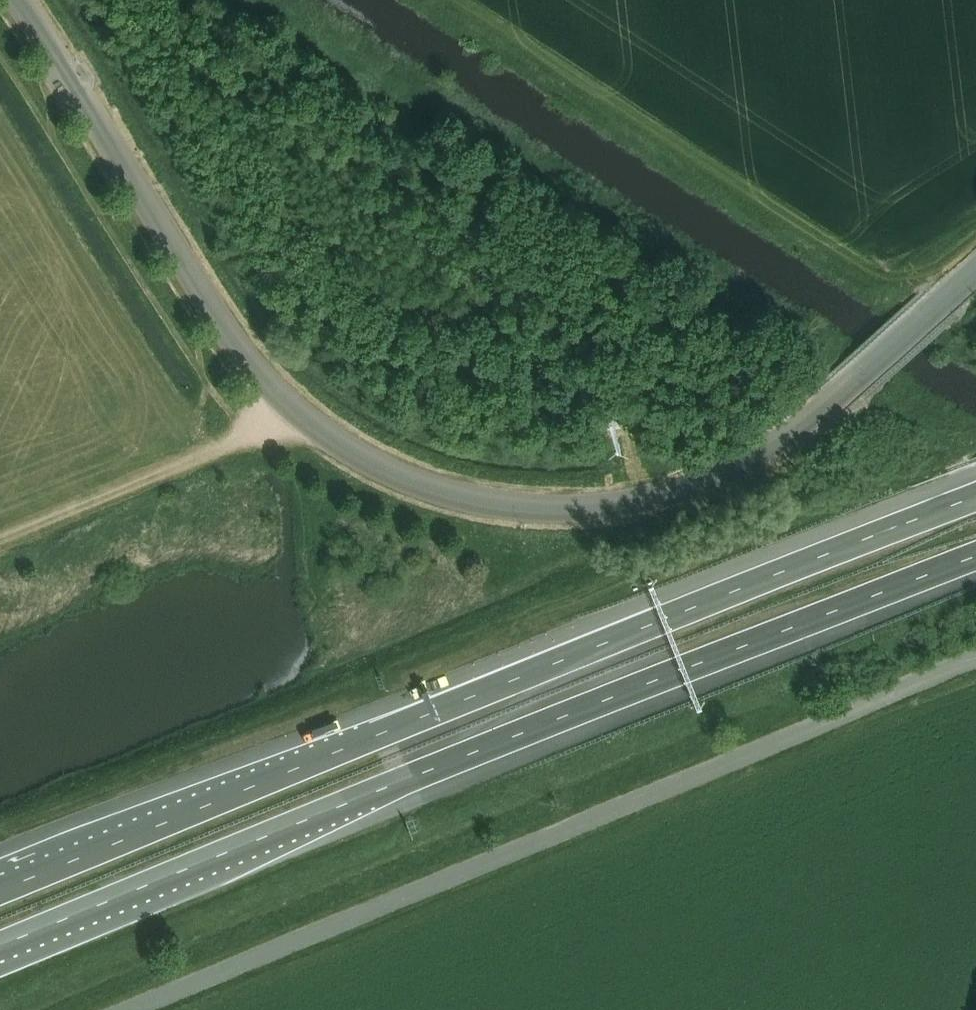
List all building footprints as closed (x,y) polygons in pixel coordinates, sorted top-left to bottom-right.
[(621,423),(633,421),(630,402),(618,403),(621,423)]
